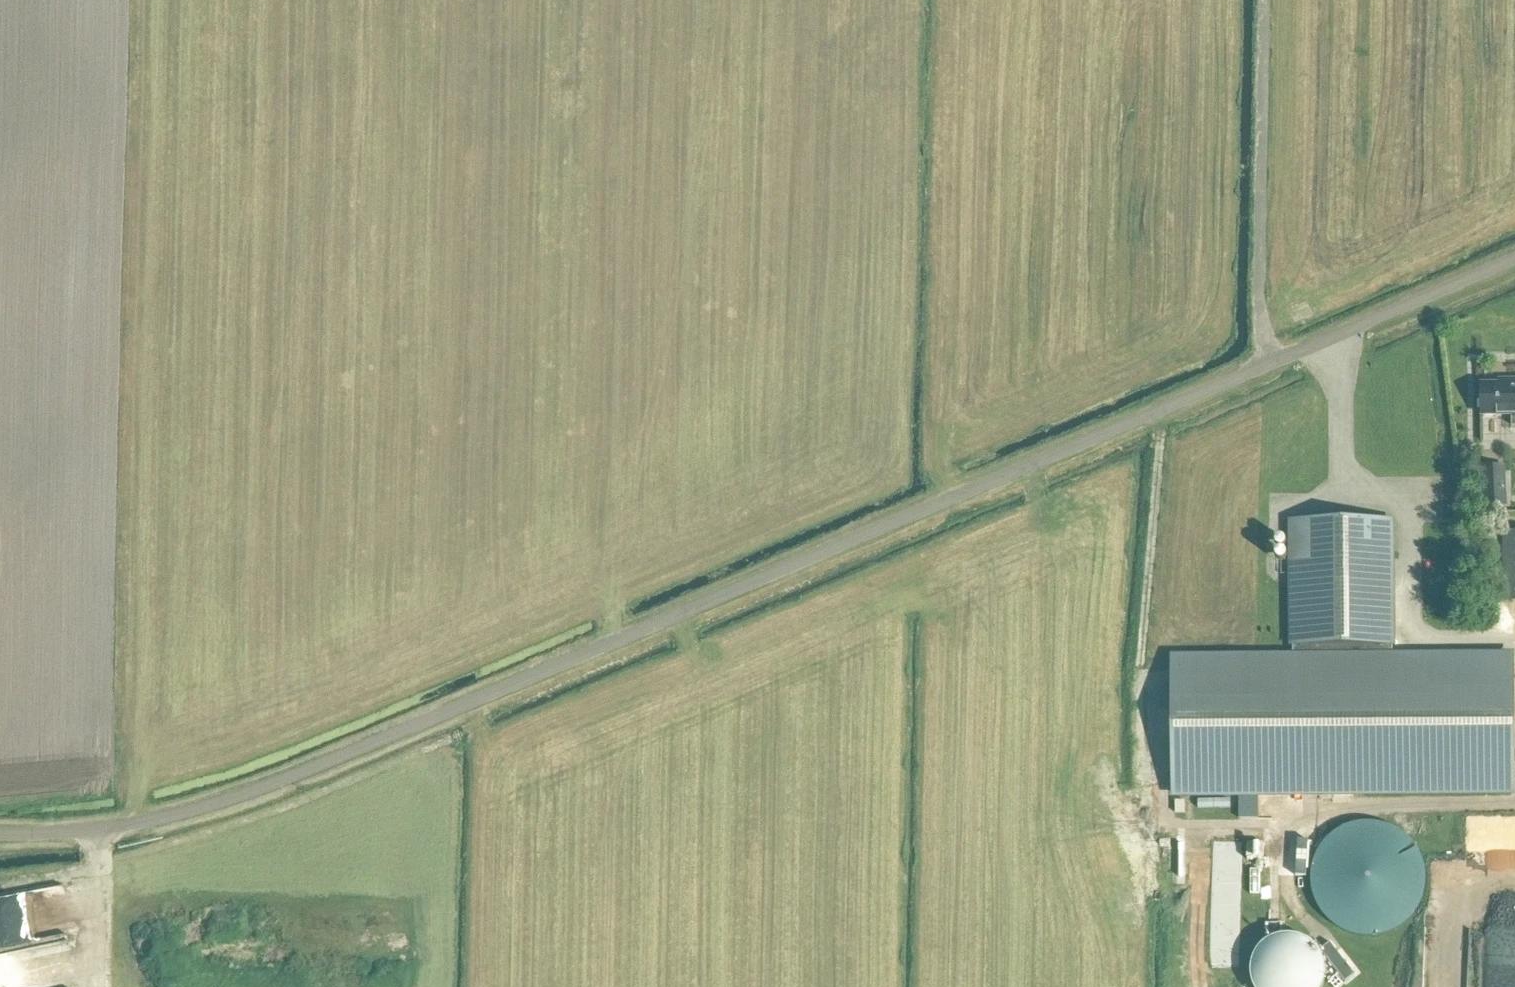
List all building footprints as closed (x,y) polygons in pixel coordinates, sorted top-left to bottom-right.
[(1481,416),(1513,415),(1513,421),(1514,421),(1514,381),(1506,381),(1506,385),(1481,385),(1481,416)] [(1481,504),(1507,503),(1506,461),(1480,462),(1481,504)] [(1293,646),(1293,655),(1172,656),(1173,797),(1514,794),(1513,654),(1391,654),(1391,646),(1394,646),(1393,520),(1290,521),(1291,646),(1293,646)] [(1505,533),(1505,602),(1514,602),(1514,533),(1505,533)] [(1329,930),(1370,932),(1416,915),(1418,870),(1401,822),(1354,820),(1319,832),(1316,881),(1314,876),(1314,888),(1315,892),(1315,890),(1329,930)] [(0,898),(0,986),(10,985),(10,986),(38,986),(31,945),(34,944),(26,893),(0,898)] [(1347,981),(1357,973),(1332,942),(1322,950),(1347,981)] [(1311,945),(1250,949),(1252,986),(1313,986),(1311,945)]
